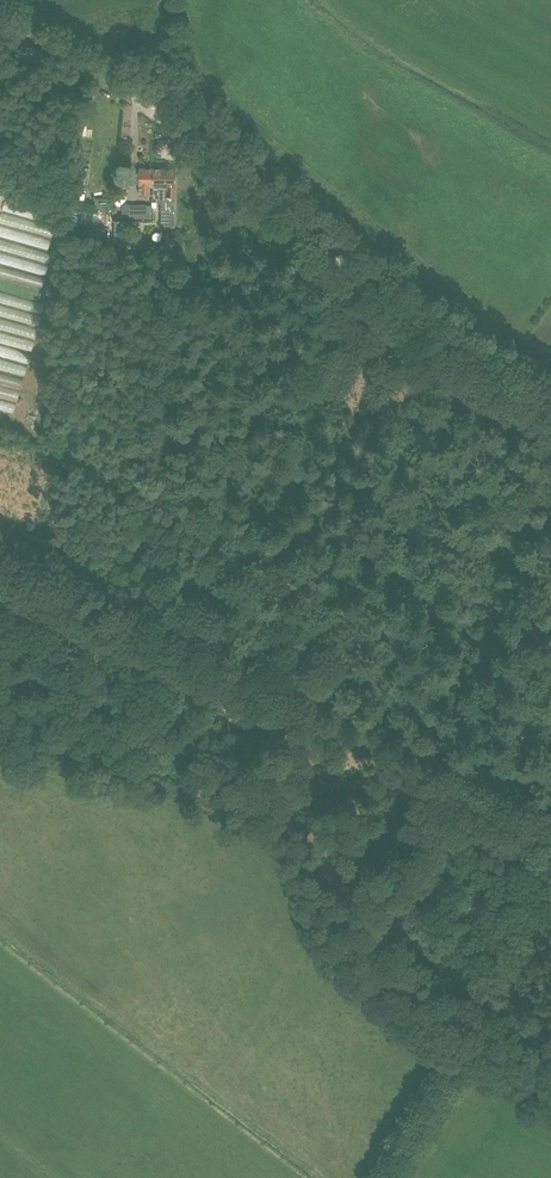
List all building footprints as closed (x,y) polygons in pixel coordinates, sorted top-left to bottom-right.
[(153,186),(153,169),(139,168),(139,186),(139,194),(147,194),(147,186),(153,186)] [(167,169),(153,169),(153,186),(158,187),(158,194),(157,202),(161,202),(160,223),(175,223),(175,196),(168,196),(168,194),(166,194),(167,187),(167,169)] [(152,205),(128,205),(128,218),(151,219),(152,205)] [(9,207),(0,206),(0,224),(7,224),(9,207)] [(176,230),(170,230),(170,234),(168,234),(168,241),(176,241),(176,230)] [(109,240),(120,246),(123,242),(120,240),(121,238),(113,233),(109,240)] [(142,254),(127,244),(122,252),(137,261),(142,254)] [(16,380),(13,389),(31,395),(34,386),(16,380)]
